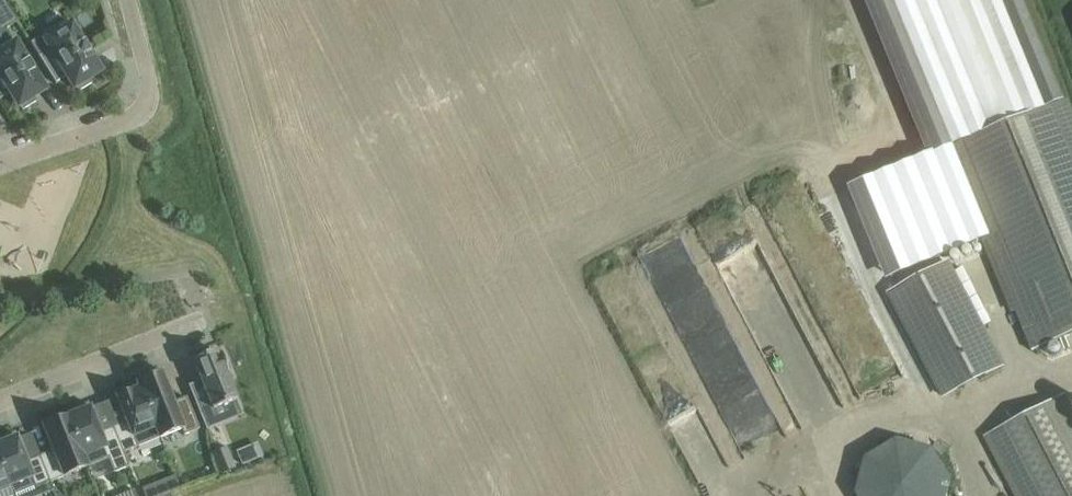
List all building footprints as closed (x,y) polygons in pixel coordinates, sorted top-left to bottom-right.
[(4,0),(0,0),(0,29),(1,32),(17,22),(4,0)] [(934,153),(950,147),(955,159),(1069,112),(1064,100),(1023,0),(871,0),(934,153)] [(67,20),(30,43),(55,84),(57,83),(56,82),(66,76),(73,88),(75,87),(78,92),(92,83),(89,79),(100,72),(88,54),(89,53),(84,45),(83,43),(82,44),(67,20)] [(18,106),(20,105),(22,110),(36,101),(33,97),(44,90),(33,72),(27,62),(26,62),(12,38),(0,45),(0,100),(10,94),(18,106)] [(955,159),(1014,302),(1012,303),(1020,322),(1022,322),(1035,353),(1071,338),(1071,120),(1069,112),(955,159)] [(800,172),(756,194),(802,285),(845,263),(800,172)] [(887,294),(941,399),(1004,366),(949,261),(887,294)] [(204,424),(217,418),(214,409),(236,400),(227,377),(229,376),(227,371),(229,370),(224,357),(221,358),(220,353),(218,354),(217,352),(211,354),(210,351),(197,356),(198,359),(193,361),(200,381),(202,386),(190,391),(204,424)] [(161,374),(137,383),(159,438),(181,429),(184,435),(199,429),(186,398),(172,403),(161,374)] [(128,467),(129,467),(123,452),(159,438),(137,383),(114,392),(126,422),(112,427),(128,467)] [(1018,495),(1071,495),(1071,399),(1069,393),(987,436),(1018,495)] [(87,403),(64,413),(86,467),(108,459),(114,473),(128,467),(112,427),(99,432),(87,403)] [(49,482),(86,467),(64,413),(41,422),(52,451),(39,456),(49,482)] [(0,438),(0,466),(12,495),(13,495),(12,492),(33,484),(34,488),(49,482),(39,456),(25,462),(14,433),(0,438)] [(932,449),(897,440),(865,458),(855,494),(856,495),(946,495),(951,480),(932,449)] [(0,466),(0,495),(12,495),(0,466)]
